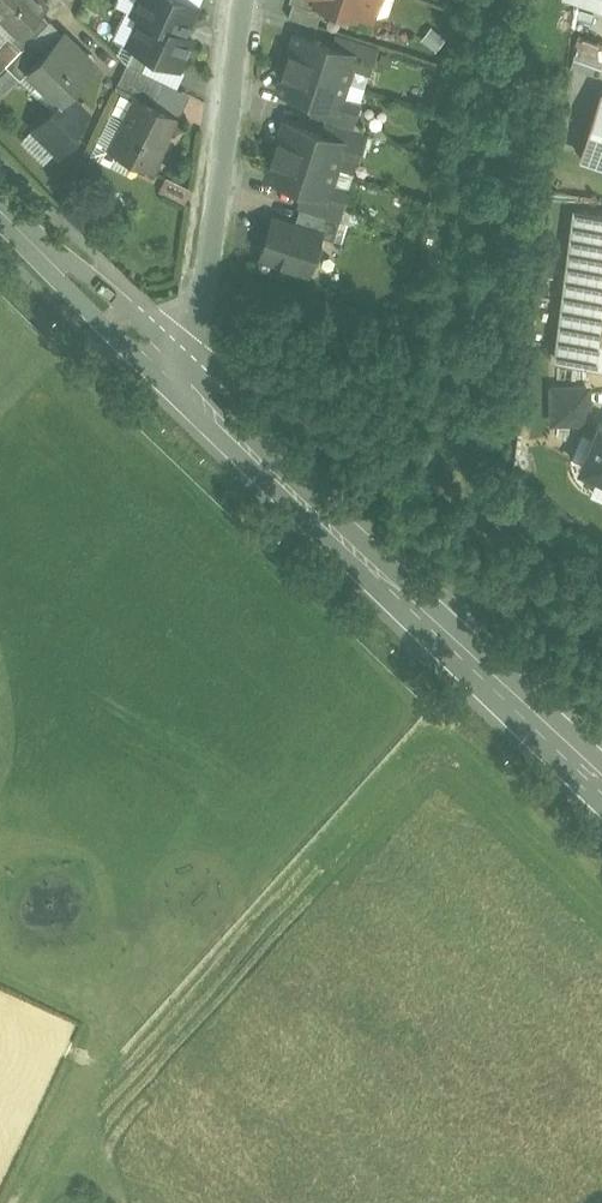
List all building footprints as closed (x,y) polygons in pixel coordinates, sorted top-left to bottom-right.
[(19,32),(20,33),(42,11),(48,4),(43,0),(0,0),(0,13),(19,32)] [(135,12),(194,39),(195,38),(186,34),(199,7),(184,0),(141,0),(135,12)] [(291,1),(294,2),(290,16),(318,25),(323,10),(317,8),(319,3),(318,3),(319,0),(291,0),(291,1)] [(318,3),(319,3),(357,15),(360,6),(375,11),(379,0),(319,0),(318,3)] [(42,11),(20,33),(19,32),(14,37),(13,38),(23,48),(33,38),(34,39),(51,21),(42,11)] [(194,39),(135,12),(143,16),(131,44),(137,47),(152,54),(181,67),(194,39)] [(46,51),(29,68),(30,69),(62,100),(63,101),(71,93),(98,65),(65,32),(46,51)] [(379,45),(339,32),(334,46),(356,53),(356,54),(375,60),(379,45)] [(8,64),(23,48),(13,38),(14,37),(10,34),(0,45),(0,72),(8,64)] [(334,46),(298,34),(289,61),(347,80),(356,54),(356,53),(334,46)] [(567,66),(594,74),(601,45),(601,42),(576,35),(567,66)] [(23,48),(8,64),(22,78),(30,69),(29,68),(46,51),(34,39),(33,38),(23,48)] [(152,54),(137,47),(129,63),(140,69),(144,70),(152,54)] [(181,67),(152,54),(144,70),(178,86),(186,70),(181,67)] [(347,80),(289,61),(280,89),(317,101),(338,108),(339,106),(347,80)] [(140,69),(129,63),(118,87),(129,93),(140,69)] [(144,70),(140,69),(129,93),(139,98),(139,96),(155,104),(166,81),(144,70)] [(62,100),(36,127),(62,152),(79,135),(75,131),(85,121),(83,119),(90,112),(71,93),(63,101),(62,100)] [(583,156),(601,162),(601,95),(583,156)] [(155,104),(139,96),(139,98),(127,121),(129,123),(117,149),(115,148),(114,149),(157,170),(167,150),(162,148),(177,115),(155,104)] [(338,108),(317,101),(312,114),(328,119),(353,128),(358,113),(339,106),(338,108)] [(353,128),(328,119),(323,133),(345,140),(345,141),(364,148),(369,133),(353,128)] [(323,133),(287,121),(278,149),(336,168),(345,141),(345,140),(323,133)] [(336,168),(278,149),(269,176),(305,188),(327,195),(328,194),(336,168)] [(327,195),(305,188),(299,206),(340,219),(347,200),(328,194),(327,195)] [(340,219),(299,206),(299,207),(301,207),(296,224),(322,233),(322,234),(334,238),(340,219)] [(576,207),(557,357),(601,363),(601,211),(576,207)] [(296,224),(274,218),(262,255),(310,271),(312,264),(318,261),(323,246),(320,240),(322,234),(322,233),(296,224)] [(589,386),(554,387),(554,420),(590,420),(589,386)] [(601,423),(583,465),(601,473),(601,424),(601,423)]
